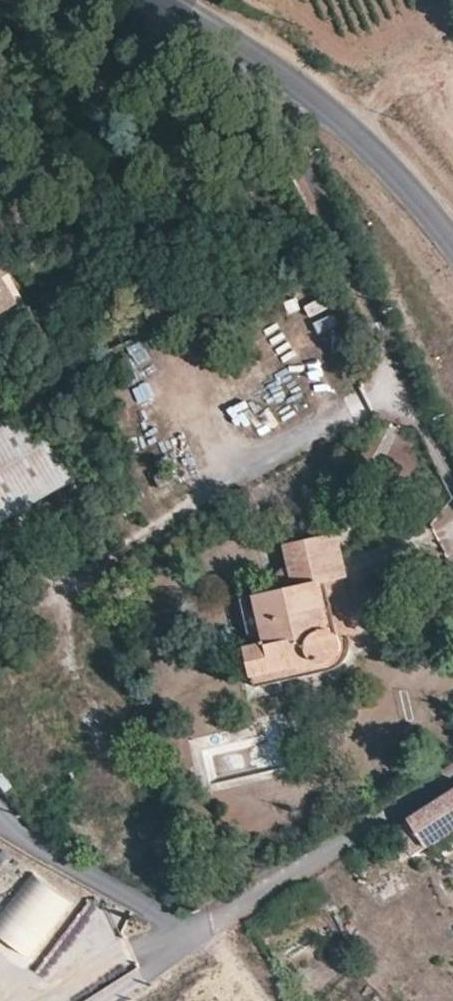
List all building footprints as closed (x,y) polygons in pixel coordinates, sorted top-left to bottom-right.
[(0,268),(0,314),(21,301),(0,268)] [(304,407),(314,402),(295,371),(285,376),(304,407)] [(39,397),(0,421),(0,521),(83,472),(39,397)] [(346,576),(337,533),(284,546),(292,587),(254,596),(264,641),(249,645),(245,646),(252,675),(318,661),(322,661),(327,662),(332,660),(340,654),(342,644),(340,636),(335,631),(329,628),(319,582),(346,576)] [(264,641),(254,596),(238,600),(249,645),(264,641)] [(411,853),(426,845),(426,846),(452,830),(452,788),(393,827),(411,853)] [(363,881),(371,898),(411,879),(403,863),(363,881)] [(26,959),(73,906),(34,873),(0,912),(0,937),(26,959)]
